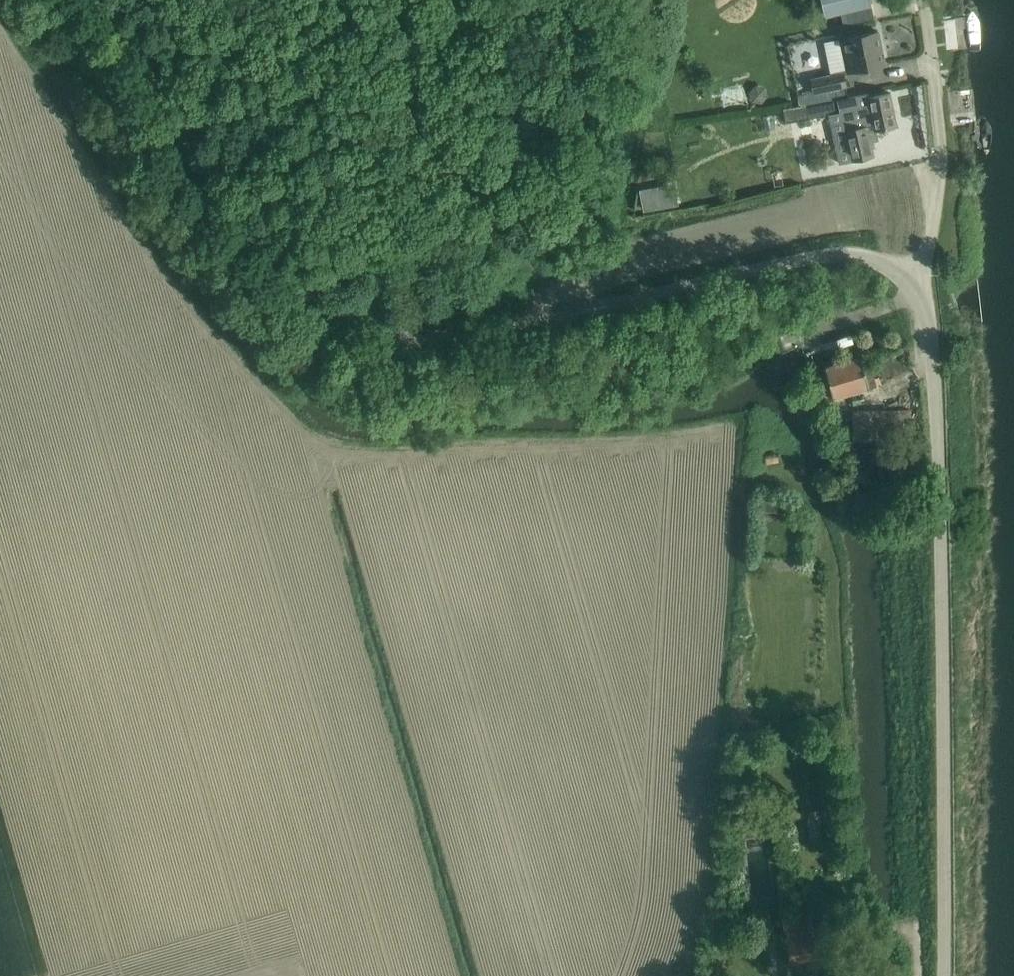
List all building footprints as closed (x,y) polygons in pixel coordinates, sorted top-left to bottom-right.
[(826,13),(871,3),(871,0),(823,0),(826,13)] [(884,63),(877,30),(840,37),(843,53),(848,52),(851,70),(884,63)] [(814,91),(845,85),(842,71),(811,78),(814,91)] [(845,132),(846,135),(850,155),(873,150),(869,135),(876,133),(875,129),(897,124),(889,92),(868,96),(867,93),(837,99),(783,108),(784,111),(786,121),(828,113),(829,115),(843,112),(848,132),(845,132)] [(830,305),(833,314),(843,311),(839,301),(830,305)] [(853,342),(850,333),(836,338),(839,346),(853,342)] [(865,373),(861,356),(825,365),(827,375),(814,379),(819,400),(875,385),(872,371),(865,373)] [(912,439),(912,410),(853,410),(853,438),(912,439)] [(831,801),(818,802),(818,826),(831,826),(831,801)] [(786,936),(813,932),(810,913),(783,917),(786,936)] [(815,957),(817,956),(814,937),(787,941),(790,961),(794,960),(797,975),(818,975),(815,957)]
